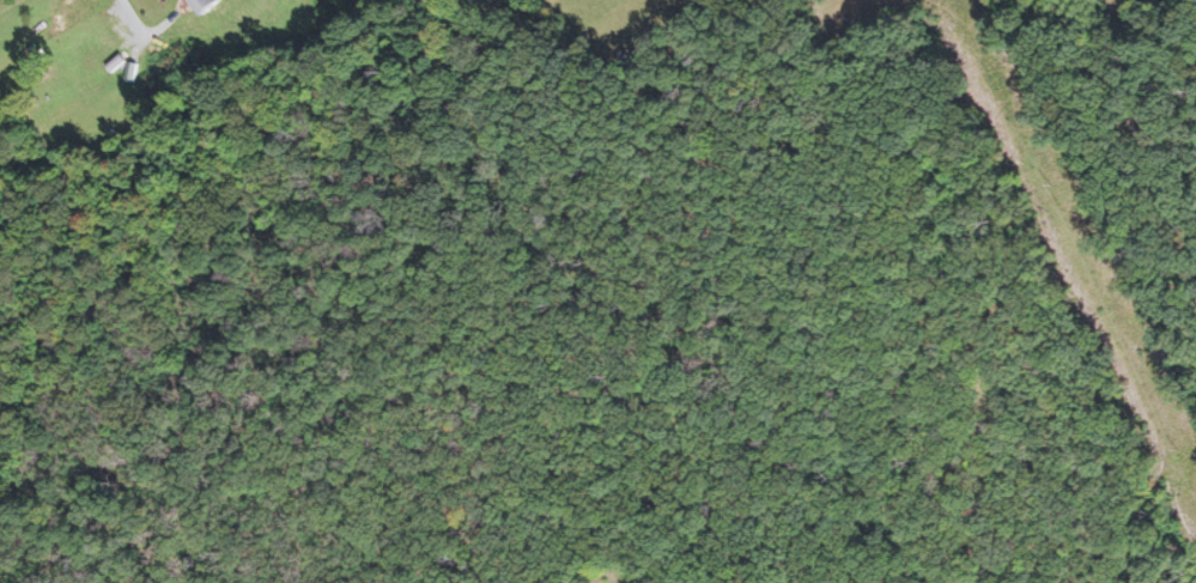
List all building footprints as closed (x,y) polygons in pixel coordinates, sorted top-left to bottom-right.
[(201,15),(222,0),(190,0),(201,15)]
